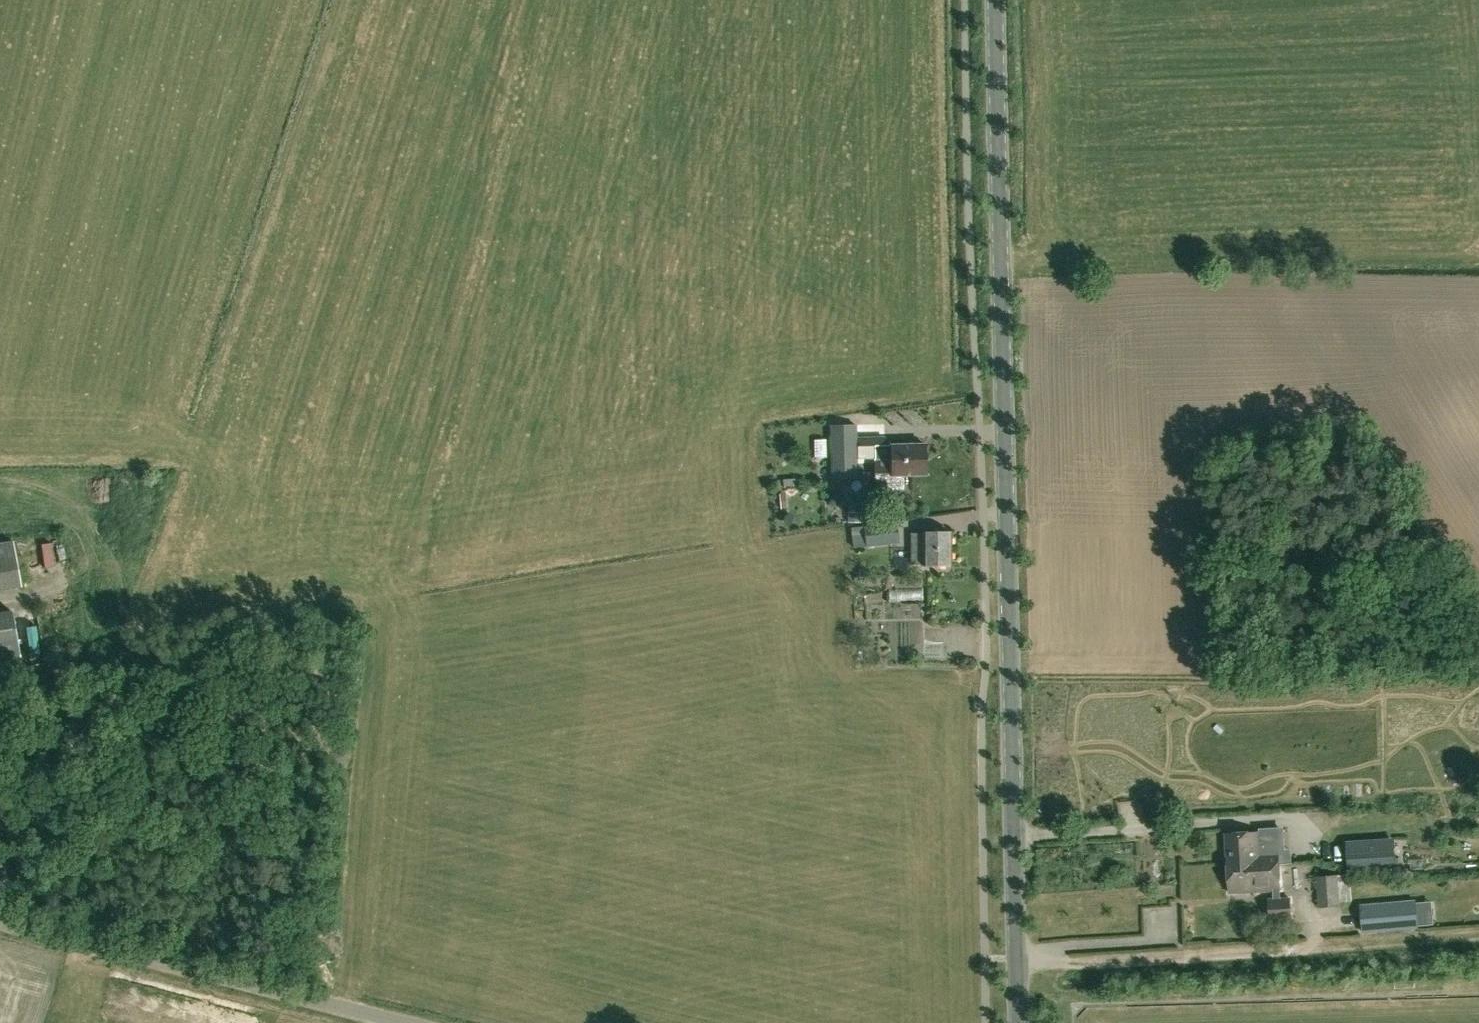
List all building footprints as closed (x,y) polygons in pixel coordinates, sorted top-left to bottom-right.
[(828,425),(829,477),(857,477),(856,458),(863,458),(863,446),(856,446),(855,424),(828,425)] [(890,457),(890,475),(925,474),(924,444),(873,446),(874,458),(890,457)] [(833,508),(842,493),(835,489),(825,503),(833,508)] [(848,512),(848,522),(860,522),(860,513),(848,512)] [(865,545),(865,546),(898,543),(896,521),(863,525),(864,532),(849,533),(851,547),(865,545)] [(950,564),(949,532),(910,533),(911,565),(950,564)] [(18,586),(10,541),(0,543),(0,589),(18,586)] [(50,557),(55,579),(66,577),(62,555),(50,557)] [(3,670),(19,667),(10,612),(0,614),(0,670),(3,670)] [(1225,834),(1227,863),(1266,861),(1266,865),(1279,864),(1278,850),(1262,851),(1261,832),(1225,834)] [(1394,836),(1344,839),(1347,870),(1397,867),(1394,836)] [(1228,893),(1280,890),(1279,864),(1266,865),(1266,861),(1227,863),(1228,893)] [(1338,876),(1315,877),(1317,904),(1318,907),(1341,905),(1338,876)] [(1271,921),(1294,920),(1293,903),(1270,904),(1271,921)] [(1381,910),(1357,911),(1359,933),(1383,930),(1381,910)]
